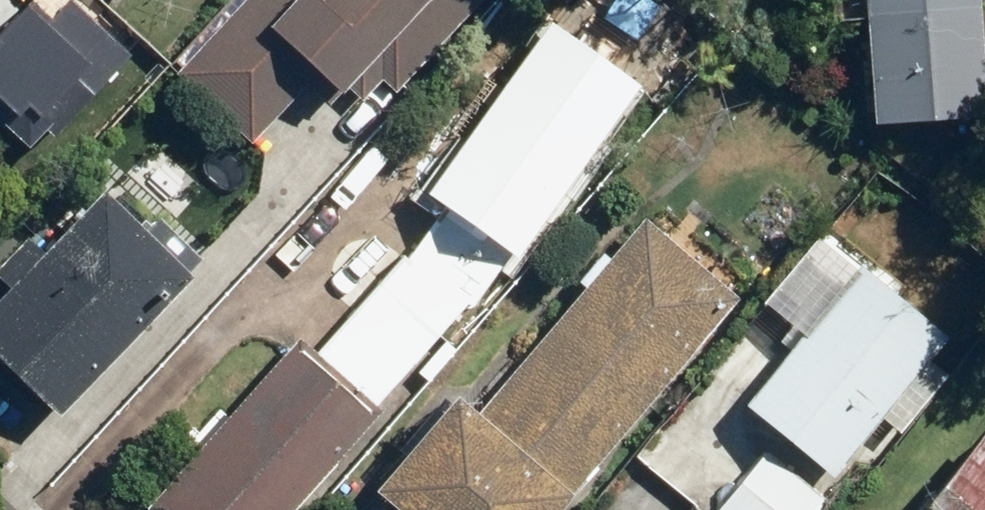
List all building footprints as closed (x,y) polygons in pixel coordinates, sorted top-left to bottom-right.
[(132,54),(73,0),(70,0),(53,19),(32,1),(0,36),(0,42),(2,43),(0,45),(0,96),(12,107),(0,120),(31,147),(46,130),(55,138),(132,54)] [(177,64),(259,144),(336,64),(358,86),(376,67),(399,89),(485,0),(239,0),(177,64)] [(885,114),(984,108),(984,0),(879,0),(885,114)] [(411,253),(482,306),(654,75),(562,6),(429,184),(450,200),(411,253)] [(1,266),(18,283),(0,300),(0,325),(79,405),(224,261),(169,206),(157,217),(121,180),(63,238),(46,221),(1,266)] [(391,480),(425,509),(560,509),(747,295),(652,213),(492,396),(476,382),(391,480)] [(842,218),(774,292),(815,329),(759,391),(842,466),(966,330),(842,218)] [(364,303),(327,345),(308,328),(165,490),(187,509),(291,509),(470,307),(424,266),(379,317),(364,303)] [(921,509),(984,509),(984,435),(921,509)] [(767,448),(717,509),(718,509),(817,509),(827,498),(767,448)]
